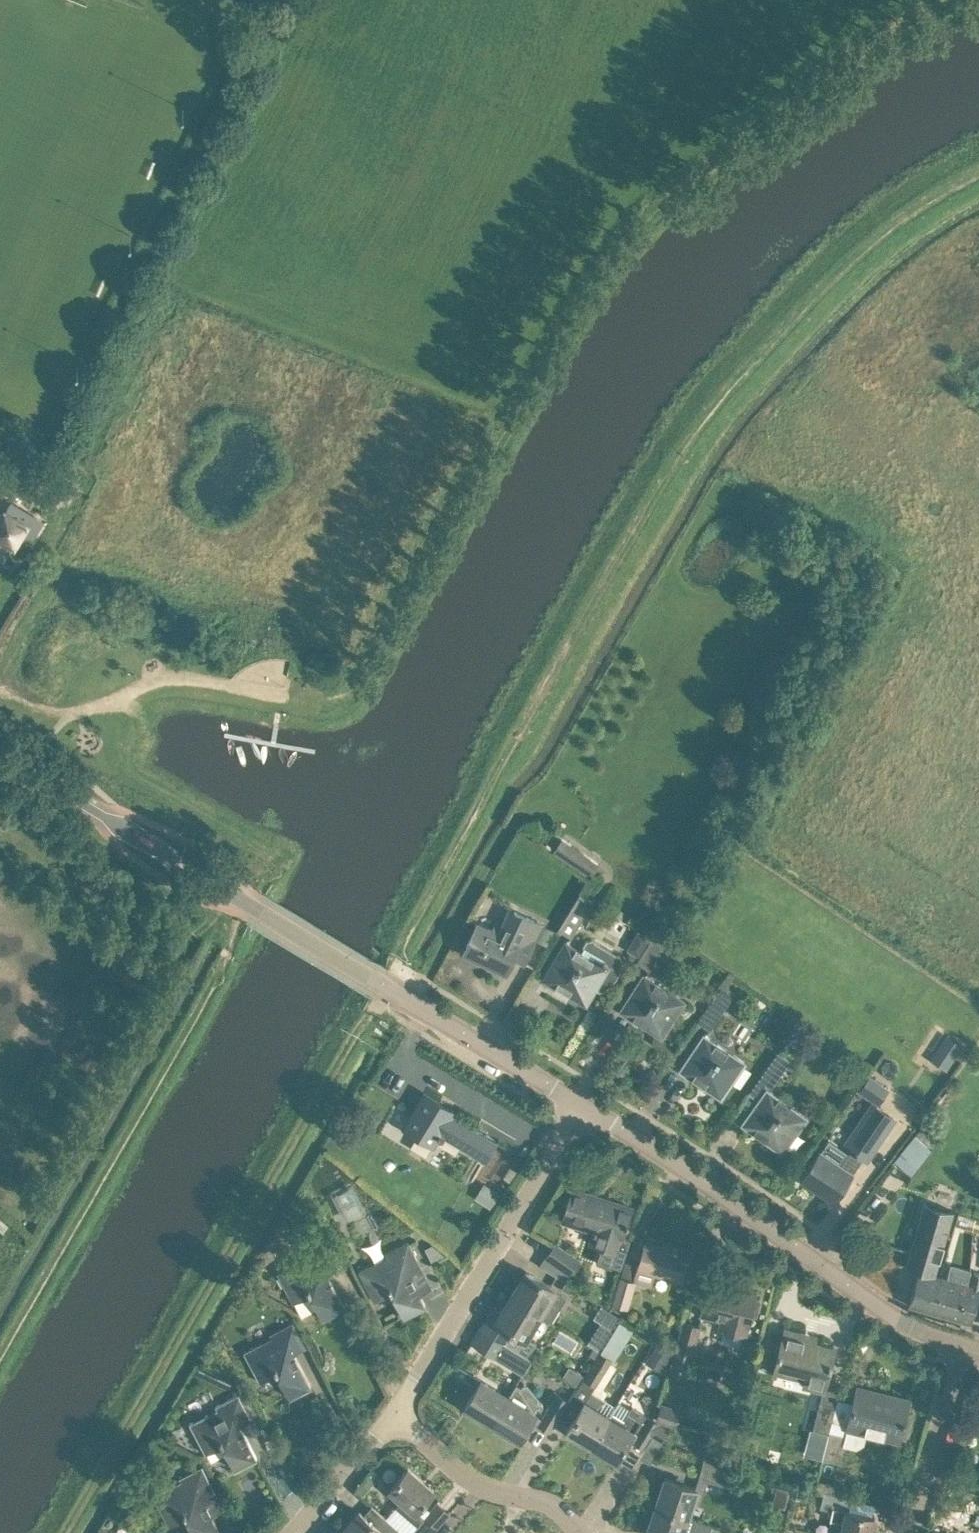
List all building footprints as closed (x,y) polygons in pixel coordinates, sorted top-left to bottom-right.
[(0,510),(0,534),(13,541),(26,518),(3,505),(0,510)] [(574,850),(566,862),(590,877),(597,864),(574,850)] [(558,928),(571,937),(593,900),(579,891),(558,928)] [(488,927),(477,922),(463,952),(505,972),(513,957),(524,962),(535,938),(543,923),(511,908),(504,922),(493,917),(488,927)] [(636,961),(650,969),(666,943),(652,935),(636,961)] [(565,989),(559,994),(560,995),(566,990),(585,1002),(586,1001),(580,998),(589,984),(599,990),(605,989),(606,986),(612,982),(618,974),(619,968),(621,957),(620,956),(618,953),(593,938),(590,938),(587,939),(580,950),(565,941),(544,977),(565,989)] [(621,1009),(661,1035),(684,1000),(643,974),(621,1009)] [(697,1021),(710,1029),(734,994),(721,985),(697,1021)] [(947,1031),(933,1057),(952,1067),(966,1041),(947,1031)] [(680,1069),(720,1096),(744,1061),(704,1034),(680,1069)] [(742,1122),(781,1150),(806,1116),(769,1090),(791,1059),(778,1050),(748,1092),(759,1099),(742,1122)] [(858,1090),(876,1103),(887,1087),(870,1075),(858,1090)] [(475,1158),(483,1163),(497,1140),(452,1113),(454,1110),(424,1092),(403,1126),(433,1144),(440,1133),(476,1155),(475,1158)] [(801,1178),(834,1200),(851,1174),(851,1173),(862,1157),(866,1159),(894,1118),(872,1103),(844,1145),(850,1149),(839,1165),(819,1152),(801,1178)] [(896,1161),(911,1173),(939,1137),(925,1125),(896,1161)] [(500,1192),(486,1183),(477,1197),(491,1206),(500,1192)] [(572,1188),(562,1220),(581,1226),(592,1229),(588,1243),(601,1247),(596,1262),(612,1266),(613,1265),(621,1267),(630,1238),(624,1235),(627,1225),(628,1220),(627,1220),(631,1207),(572,1188)] [(923,1202),(904,1266),(918,1270),(908,1304),(970,1322),(978,1291),(978,1274),(975,1272),(971,1285),(966,1283),(970,1269),(950,1263),(946,1277),(934,1274),(953,1210),(923,1202)] [(978,1240),(978,1221),(972,1219),(968,1238),(978,1240)] [(426,1305),(409,1272),(420,1266),(411,1248),(408,1241),(384,1253),(386,1256),(375,1261),(358,1270),(365,1282),(374,1300),(375,1299),(374,1297),(390,1290),(404,1316),(426,1305)] [(646,1241),(634,1279),(650,1284),(654,1271),(684,1280),(693,1250),(677,1245),(673,1244),(672,1248),(646,1241)] [(344,1306),(327,1273),(339,1267),(330,1249),(326,1242),(303,1254),(304,1257),(277,1272),(284,1284),(293,1302),(294,1301),(302,1315),(317,1307),(322,1318),(344,1306)] [(432,1243),(425,1247),(431,1260),(444,1253),(432,1243)] [(546,1255),(570,1273),(579,1260),(555,1243),(546,1255)] [(526,1270),(510,1297),(539,1314),(540,1313),(551,1320),(566,1294),(526,1270)] [(619,1276),(611,1302),(628,1307),(636,1281),(634,1280),(619,1276)] [(742,1345),(744,1334),(745,1334),(750,1313),(756,1314),(760,1298),(754,1297),(755,1293),(739,1290),(739,1289),(736,1288),(735,1293),(707,1286),(701,1312),(725,1318),(722,1329),(723,1329),(720,1340),(742,1345)] [(493,1305),(480,1327),(506,1343),(518,1350),(527,1335),(539,1314),(510,1297),(502,1310),(493,1305)] [(600,1304),(592,1316),(600,1320),(613,1328),(620,1316),(608,1309),(600,1304)] [(669,1373),(684,1377),(700,1325),(685,1321),(669,1373)] [(271,1336),(244,1350),(260,1381),(261,1380),(260,1378),(275,1370),(289,1397),(311,1385),(294,1352),(305,1346),(293,1322),(269,1334),(271,1336)] [(480,1327),(471,1342),(497,1358),(521,1373),(530,1358),(518,1350),(506,1343),(480,1327)] [(773,1373),(804,1381),(803,1385),(823,1390),(834,1347),(803,1340),(805,1333),(784,1328),(773,1373)] [(596,1356),(583,1377),(595,1384),(612,1357),(599,1350),(593,1346),(589,1353),(596,1356)] [(465,1406),(491,1422),(508,1395),(498,1390),(481,1379),(465,1406)] [(508,1395),(491,1422),(518,1439),(535,1412),(534,1411),(537,1405),(538,1406),(540,1407),(541,1406),(542,1406),(543,1404),(542,1402),(540,1400),(537,1399),(539,1397),(527,1382),(525,1384),(524,1382),(520,1386),(516,1383),(508,1395)] [(863,1443),(866,1432),(899,1440),(909,1399),(856,1386),(846,1427),(847,1427),(845,1434),(829,1430),(828,1432),(822,1457),(841,1462),(845,1445),(856,1447),(863,1443)] [(615,1405),(590,1390),(566,1429),(592,1445),(615,1405)] [(189,1422),(196,1435),(205,1453),(207,1452),(206,1450),(221,1442),(235,1469),(257,1457),(240,1424),(251,1418),(238,1393),(215,1405),(217,1408),(189,1422)] [(538,1423),(550,1431),(569,1400),(556,1393),(538,1423)] [(651,1434),(658,1422),(632,1406),(630,1408),(618,1401),(615,1405),(592,1445),(616,1459),(634,1429),(638,1432),(633,1440),(644,1446),(651,1434)] [(656,1420),(679,1426),(683,1409),(660,1402),(656,1420)] [(813,1429),(828,1432),(829,1430),(831,1421),(835,1406),(820,1403),(813,1429)] [(669,1428),(658,1422),(651,1434),(661,1440),(669,1428)] [(699,1504),(707,1479),(722,1483),(731,1453),(707,1446),(696,1487),(684,1483),(665,1476),(655,1506),(687,1517),(688,1516),(692,1502),(699,1504)] [(170,1524),(169,1522),(184,1514),(194,1532),(213,1532),(220,1529),(203,1496),(215,1490),(202,1465),(179,1477),(180,1480),(152,1495),(168,1525),(170,1524)] [(394,1507),(416,1526),(410,1532),(432,1532),(437,1527),(416,1509),(433,1489),(408,1467),(388,1490),(400,1501),(396,1506),(395,1506),(394,1507)] [(839,1532),(870,1532),(874,1514),(848,1509),(850,1497),(824,1492),(820,1506),(833,1509),(831,1518),(842,1520),(839,1532)] [(384,1532),(403,1532),(385,1517),(371,1505),(363,1515),(358,1510),(340,1532),(341,1532),(378,1532),(381,1530),(384,1532)] [(712,1524),(688,1516),(687,1517),(655,1506),(646,1532),(709,1532),(712,1524)]
